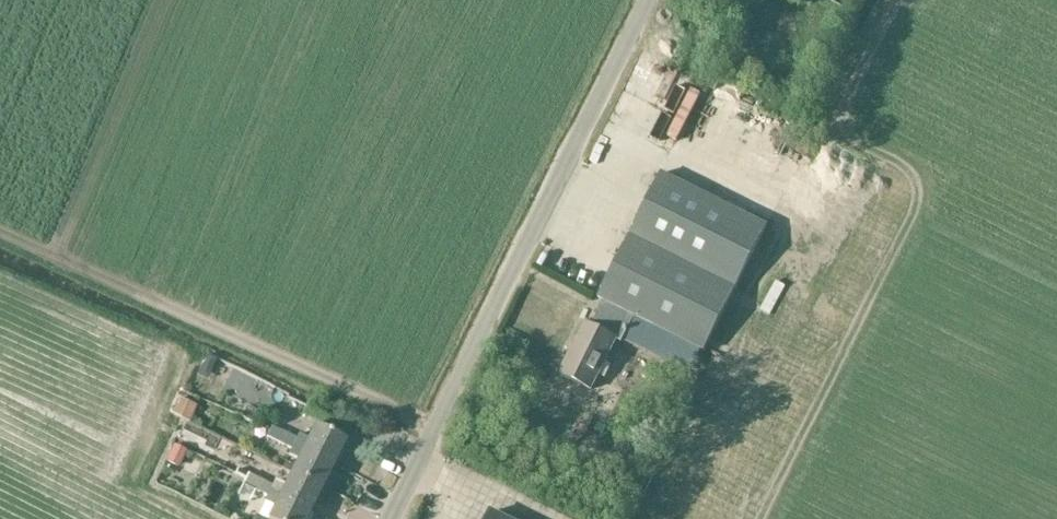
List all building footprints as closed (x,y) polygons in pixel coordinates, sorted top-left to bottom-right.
[(598,299),(604,302),(635,317),(704,353),(767,226),(662,173),(598,299)] [(635,317),(604,302),(591,327),(586,324),(560,375),(592,391),(618,341),(622,343),(635,317)] [(299,435),(297,439),(294,445),(335,466),(347,442),(315,425),(308,439),(299,435)] [(267,438),(279,444),(285,433),(272,426),(267,438)] [(297,439),(285,433),(279,444),(291,450),(289,456),(297,460),(291,473),(323,489),(335,466),(294,445),(297,439)] [(275,481),(273,486),(269,492),(312,512),(323,489),(291,473),(284,486),(275,481)] [(251,498),(255,490),(261,480),(249,474),(240,492),(251,498)] [(261,480),(255,490),(267,496),(264,502),(274,506),(268,518),(308,518),(312,512),(269,492),(273,486),(261,480)]
